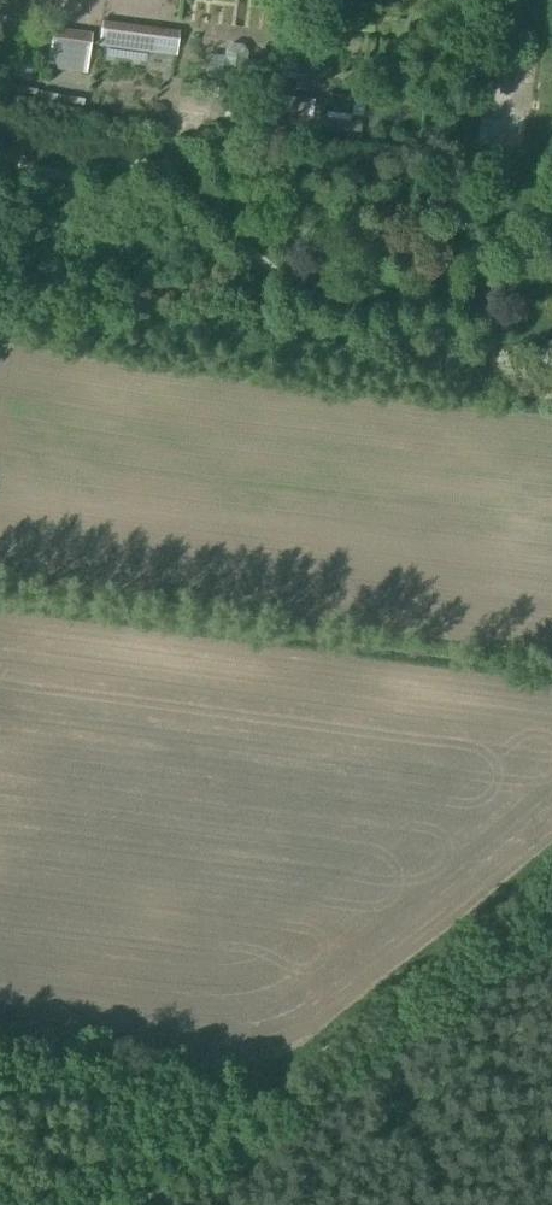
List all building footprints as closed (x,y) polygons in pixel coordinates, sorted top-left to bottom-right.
[(99,48),(175,56),(178,30),(102,21),(99,48)] [(92,35),(53,31),(48,69),(87,73),(92,35)] [(210,54),(207,80),(259,86),(262,60),(247,58),(247,51),(243,44),(232,43),(225,49),(224,55),(210,54)] [(285,66),(317,71),(319,55),(287,50),(285,66)] [(307,90),(309,75),(276,71),(274,86),(307,90)] [(202,83),(184,81),(183,92),(201,93),(202,83)] [(244,90),(219,87),(218,98),(243,100),(244,90)] [(281,112),(307,116),(310,98),(284,94),(281,112)] [(245,111),(231,110),(230,119),(244,120),(245,111)]
